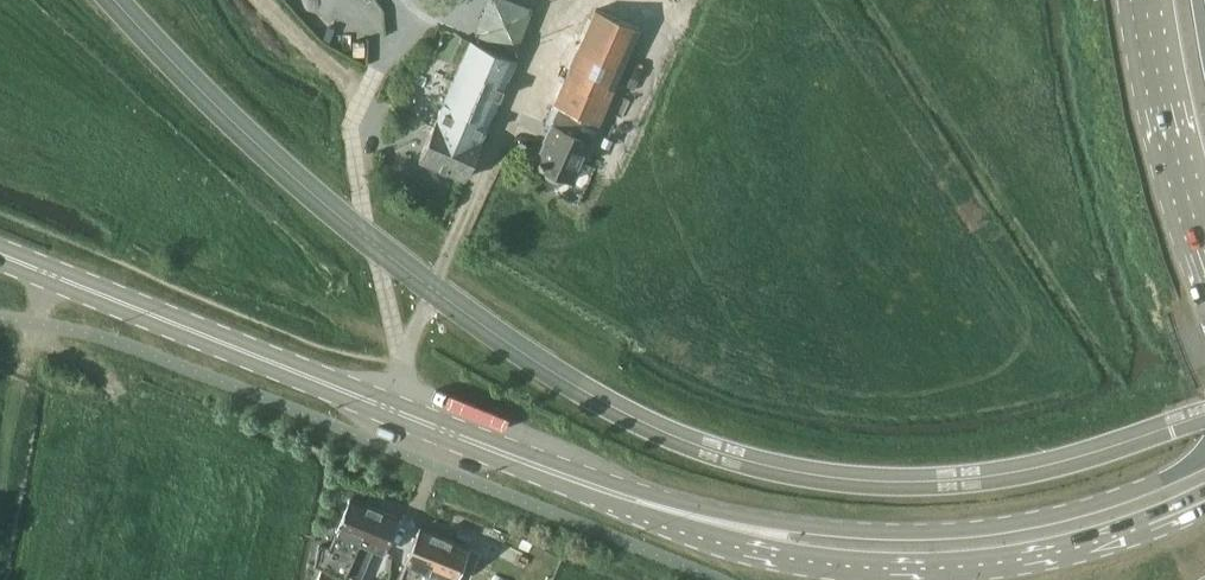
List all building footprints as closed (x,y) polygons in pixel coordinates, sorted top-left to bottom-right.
[(533,1),(529,0),(487,0),(476,37),(518,50),(533,1)] [(549,132),(536,163),(545,167),(544,170),(546,175),(556,180),(561,177),(562,175),(572,179),(639,28),(596,8),(545,121),(550,124),(547,131),(549,132)] [(464,178),(515,60),(470,40),(419,158),(464,178)] [(314,564),(315,565),(322,568),(344,578),(373,509),(349,499),(335,531),(346,535),(343,541),(338,539),(334,549),(322,544),(314,564)] [(344,578),(322,568),(316,579),(359,579),(373,547),(383,551),(397,518),(373,509),(344,578)] [(419,527),(405,560),(430,571),(444,537),(420,527),(419,527)] [(426,579),(454,579),(467,547),(444,537),(430,571),(426,579)]
